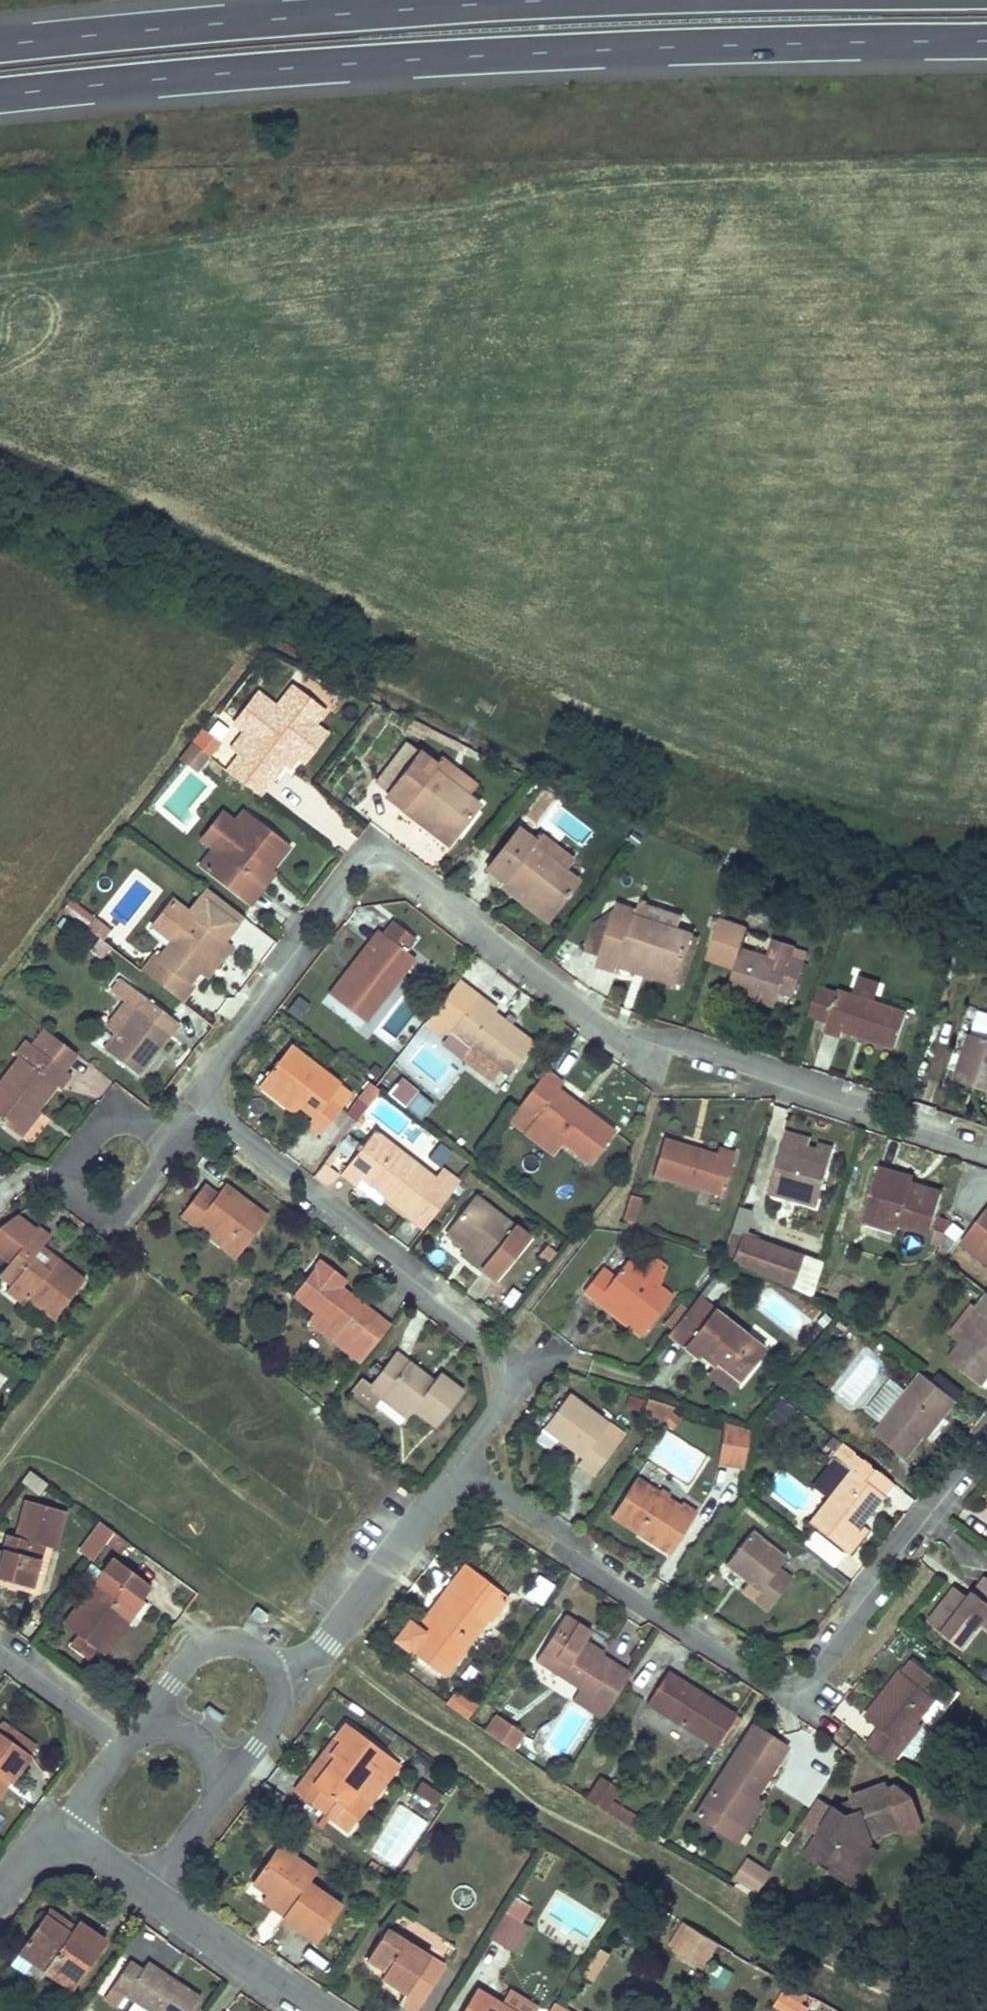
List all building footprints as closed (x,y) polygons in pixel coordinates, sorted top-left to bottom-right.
[(236,754),(224,770),(259,796),(283,765),(288,768),(297,756),(304,761),(326,732),(315,723),(325,710),(291,684),(274,706),(266,700),(243,730),(229,749),(236,754)] [(243,730),(266,700),(256,692),(232,722),(243,730)] [(214,719),(193,746),(206,756),(227,728),(214,719)] [(375,782),(387,791),(419,751),(407,741),(375,782)] [(189,743),(178,757),(195,770),(206,756),(193,746),(189,743)] [(446,845),(478,804),(466,794),(433,768),(436,764),(419,751),(387,791),(403,805),(400,809),(412,818),(419,809),(428,816),(421,824),(446,845)] [(436,764),(433,768),(466,794),(474,785),(440,758),(436,764)] [(239,825),(248,814),(241,808),(232,820),(239,825)] [(419,809),(412,818),(421,824),(428,816),(419,809)] [(272,869),(290,845),(248,814),(239,825),(232,820),(220,811),(199,839),(212,848),(213,850),(201,866),(244,897),(267,866),(272,869)] [(534,841),(517,828),(485,869),(500,882),(498,885),(510,895),(517,886),(526,892),(519,902),(544,922),(576,881),(565,872),(572,862),(538,836),(534,841)] [(267,866),(244,897),(252,904),(276,872),(272,869),(267,866)] [(517,886),(510,895),(519,902),(526,892),(517,886)] [(194,918),(191,916),(171,900),(156,919),(175,935),(170,942),(157,958),(154,956),(141,971),(181,1002),(193,986),(189,983),(222,940),(218,937),(203,925),(194,918)] [(636,911),(634,915),(677,929),(682,916),(639,902),(636,911)] [(636,911),(616,904),(613,913),(599,955),(596,963),(616,969),(618,965),(633,970),(636,959),(647,962),(643,973),(674,983),(690,933),(677,929),(634,915),(636,911)] [(203,925),(218,937),(227,924),(204,906),(194,918),(203,925)] [(793,992),(803,963),(787,958),(791,947),(795,934),(776,927),(770,944),(743,936),(748,918),(749,916),(720,906),(704,956),(702,960),(732,970),(725,991),(771,1006),(775,996),(778,987),(793,992)] [(585,950),(599,955),(613,913),(593,926),(585,950)] [(175,935),(156,919),(150,926),(170,942),(175,935)] [(89,930),(100,938),(108,928),(98,920),(89,930)] [(381,934),(332,998),(362,1022),(412,958),(406,953),(416,939),(392,921),(381,934)] [(230,946),(222,940),(198,972),(206,978),(230,946)] [(791,947),(787,958),(803,963),(806,952),(791,947)] [(636,959),(633,970),(643,973),(647,962),(636,959)] [(477,993),(457,977),(435,1005),(447,1015),(441,1022),(445,1026),(449,1029),(477,993)] [(137,1075),(169,1034),(177,1023),(119,980),(111,991),(126,1002),(135,1008),(115,1034),(104,1049),(137,1075)] [(836,989),(817,983),(805,1020),(824,1026),(836,989)] [(793,992),(778,987),(775,996),(790,1001),(793,992)] [(824,1026),(822,1031),(838,1036),(841,1031),(854,1035),(857,1034),(874,1039),(874,1041),(892,1048),(905,1011),(836,989),(824,1026)] [(477,993),(449,1029),(453,1032),(500,1068),(508,1074),(533,1040),(494,1010),(495,1007),(477,993)] [(115,1034),(135,1008),(126,1002),(107,1028),(115,1034)] [(435,1005),(423,1021),(439,1033),(445,1026),(441,1022),(447,1015),(435,1005)] [(66,1072),(79,1056),(38,1024),(25,1041),(15,1055),(19,1058),(0,1083),(0,1124),(16,1136),(56,1086),(59,1088),(69,1075),(66,1072)] [(500,1068),(453,1032),(445,1043),(492,1079),(500,1068)] [(970,1033),(955,1079),(986,1090),(986,1039),(970,1033)] [(288,1044),(262,1078),(296,1105),(311,1116),(306,1123),(319,1133),(339,1108),(326,1098),(338,1083),(288,1044)] [(544,1068),(515,1107),(561,1142),(588,1163),(613,1129),(558,1087),(562,1082),(544,1068)] [(296,1105),(262,1078),(257,1085),(291,1112),(296,1105)] [(386,1097),(420,1123),(434,1106),(399,1079),(386,1097)] [(366,1084),(346,1113),(359,1121),(378,1092),(366,1084)] [(552,1153),(561,1142),(515,1107),(507,1118),(552,1153)] [(371,1131),(368,1136),(386,1150),(390,1146),(371,1131)] [(782,1140),(805,1146),(807,1139),(784,1132),(782,1140)] [(661,1135),(650,1173),(720,1195),(733,1152),(716,1146),(715,1151),(699,1147),(699,1149),(681,1143),(681,1141),(661,1135)] [(368,1136),(339,1173),(355,1186),(363,1175),(387,1193),(384,1197),(406,1214),(433,1179),(390,1146),(386,1150),(368,1136)] [(805,1146),(782,1140),(767,1191),(815,1205),(831,1149),(817,1144),(815,1149),(805,1146)] [(336,1176),(320,1164),(311,1176),(323,1185),(327,1184),(329,1184),(332,1182),(336,1176)] [(878,1165),(862,1213),(897,1223),(927,1232),(940,1191),(923,1185),(922,1189),(910,1185),(912,1176),(878,1165)] [(439,1171),(433,1179),(450,1191),(456,1184),(439,1171)] [(387,1193),(363,1175),(355,1186),(378,1204),(384,1197),(387,1193)] [(433,1179),(406,1214),(423,1226),(450,1191),(433,1179)] [(180,1213),(193,1223),(196,1218),(219,1236),(216,1241),(231,1253),(261,1213),(223,1184),(211,1199),(198,1190),(180,1213)] [(495,1279),(513,1256),(527,1237),(512,1226),(473,1195),(446,1230),(485,1260),(480,1267),(495,1279)] [(623,1219),(634,1223),(642,1198),(631,1195),(623,1219)] [(961,1240),(986,1261),(986,1207),(961,1240)] [(748,1216),(734,1212),(728,1233),(720,1257),(731,1262),(740,1237),(748,1216)] [(897,1223),(862,1213),(860,1222),(894,1232),(897,1223)] [(6,1233),(23,1245),(35,1228),(16,1214),(0,1225),(0,1238),(6,1233)] [(196,1218),(193,1223),(216,1241),(219,1236),(196,1218)] [(10,1261),(22,1270),(12,1283),(8,1289),(25,1302),(29,1296),(55,1316),(84,1277),(57,1256),(48,1268),(33,1257),(42,1245),(51,1234),(38,1224),(35,1228),(23,1245),(6,1233),(0,1238),(0,1253),(10,1261)] [(944,1233),(936,1231),(932,1244),(940,1247),(944,1233)] [(940,1247),(938,1253),(944,1258),(956,1242),(944,1233),(940,1247)] [(798,1257),(740,1237),(731,1262),(787,1287),(798,1257)] [(42,1245),(33,1257),(48,1268),(57,1256),(42,1245)] [(638,1269),(661,1287),(669,1267),(655,1255),(638,1269)] [(291,1293),(313,1310),(352,1340),(374,1312),(339,1285),(330,1278),(336,1271),(319,1257),(291,1293)] [(600,1266),(582,1291),(594,1300),(599,1294),(645,1329),(671,1295),(661,1287),(638,1269),(625,1260),(613,1276),(600,1266)] [(10,1261),(0,1274),(12,1283),(22,1270),(10,1261)] [(336,1271),(330,1278),(339,1285),(345,1278),(336,1271)] [(962,1339),(947,1358),(980,1384),(986,1375),(986,1293),(986,1292),(976,1305),(984,1312),(962,1339)] [(599,1294),(594,1300),(640,1335),(645,1329),(599,1294)] [(667,1332),(683,1344),(696,1355),(699,1353),(712,1365),(715,1362),(738,1380),(762,1349),(711,1309),(695,1297),(667,1332)] [(976,1305),(954,1333),(962,1339),(984,1312),(976,1305)] [(352,1340),(313,1310),(305,1320),(344,1350),(352,1340)] [(389,1324),(374,1312),(352,1340),(344,1350),(359,1362),(389,1324)] [(410,1408),(435,1426),(461,1390),(438,1372),(429,1382),(423,1378),(426,1374),(394,1350),(369,1383),(361,1377),(349,1393),(371,1408),(374,1404),(398,1423),(407,1410),(408,1411),(410,1408)] [(715,1362),(712,1365),(736,1383),(738,1380),(715,1362)] [(940,1418),(955,1400),(920,1372),(905,1391),(881,1420),(873,1431),(904,1457),(937,1416),(940,1418)] [(891,1380),(867,1409),(881,1420),(905,1391),(891,1380)] [(582,1456),(577,1462),(592,1473),(616,1442),(601,1430),(607,1422),(568,1392),(542,1425),(582,1456)] [(660,1423),(671,1408),(671,1406),(671,1405),(648,1398),(644,1410),(660,1423)] [(767,1418),(776,1425),(791,1408),(781,1401),(767,1418)] [(750,1430),(725,1424),(718,1462),(743,1467),(750,1430)] [(847,1553),(859,1538),(851,1532),(859,1523),(869,1510),(864,1507),(877,1492),(880,1495),(891,1482),(844,1444),(834,1458),(850,1470),(827,1499),(808,1522),(847,1553)] [(827,1499),(850,1470),(834,1458),(812,1486),(827,1499)] [(638,1478),(610,1515),(667,1557),(693,1520),(638,1478)] [(0,1558),(0,1586),(27,1593),(41,1545),(51,1548),(62,1511),(25,1500),(14,1535),(7,1534),(1,1555),(0,1558)] [(851,1532),(859,1538),(866,1529),(859,1523),(851,1532)] [(759,1588),(753,1597),(766,1607),(791,1575),(777,1564),(785,1554),(752,1529),(726,1563),(759,1588)] [(124,1540),(112,1531),(104,1542),(116,1551),(124,1540)] [(811,1535),(802,1548),(833,1568),(842,1555),(811,1535)] [(102,1653),(127,1622),(122,1618),(138,1598),(148,1584),(113,1557),(62,1624),(77,1635),(81,1638),(94,1648),(102,1653)] [(394,1638),(408,1649),(442,1675),(485,1619),(490,1623),(510,1597),(464,1563),(454,1576),(444,1590),(449,1594),(421,1630),(416,1626),(407,1620),(394,1638)] [(986,1628),(986,1576),(986,1575),(975,1589),(969,1596),(955,1586),(927,1619),(961,1646),(980,1622),(986,1628)] [(536,1576),(524,1598),(542,1608),(554,1585),(536,1576)] [(961,1578),(955,1586),(969,1596),(975,1589),(961,1578)] [(416,1626),(421,1630),(449,1594),(444,1590),(416,1626)] [(122,1618),(127,1622),(142,1601),(138,1598),(122,1618)] [(256,1604),(250,1612),(263,1622),(264,1621),(263,1620),(268,1613),(256,1604)] [(590,1695),(583,1707),(600,1718),(629,1673),(612,1662),(609,1666),(597,1658),(580,1647),(584,1640),(589,1631),(563,1615),(535,1658),(579,1688),(590,1695)] [(77,1635),(70,1645),(87,1658),(94,1648),(81,1638),(77,1635)] [(584,1640),(580,1647),(597,1658),(602,1651),(584,1640)] [(944,1685),(914,1660),(904,1672),(902,1671),(881,1696),(884,1700),(870,1718),(881,1727),(868,1744),(891,1761),(900,1749),(920,1724),(917,1721),(936,1698),(935,1697),(944,1685)] [(646,1702),(714,1747),(735,1714),(666,1670),(646,1702)] [(956,1695),(944,1685),(935,1697),(936,1698),(946,1706),(956,1695)] [(579,1688),(571,1699),(583,1707),(590,1695),(579,1688)] [(455,1710),(460,1701),(452,1695),(446,1703),(455,1710)] [(455,1710),(467,1719),(476,1705),(464,1696),(460,1701),(455,1710)] [(881,1696),(866,1715),(870,1718),(884,1700),(881,1696)] [(521,1733),(499,1718),(489,1734),(511,1749),(521,1733)] [(294,1789),(325,1813),(348,1831),(358,1817),(343,1807),(384,1751),(344,1722),(334,1735),(339,1740),(330,1752),(332,1755),(313,1781),(309,1779),(304,1775),(294,1789)] [(702,1800),(736,1821),(753,1796),(785,1745),(752,1723),(702,1800)] [(920,1724),(900,1749),(911,1757),(931,1733),(920,1724)] [(0,1776),(7,1780),(8,1781),(28,1755),(0,1734),(0,1776)] [(384,1751),(343,1807),(358,1817),(398,1762),(384,1751)] [(597,1777),(584,1798),(600,1808),(607,1797),(614,1787),(597,1777)] [(420,1782),(413,1792),(434,1807),(441,1797),(420,1782)] [(835,1806),(811,1844),(828,1855),(826,1859),(846,1872),(864,1843),(870,1841),(868,1836),(900,1825),(885,1782),(852,1793),(858,1810),(848,1814),(835,1806)] [(753,1796),(736,1821),(745,1827),(761,1801),(753,1796)] [(607,1797),(600,1808),(631,1827),(637,1817),(607,1797)] [(946,1822),(954,1812),(940,1801),(932,1811),(946,1822)] [(280,1842),(274,1851),(291,1862),(294,1857),(296,1854),(280,1842)] [(828,1855),(811,1844),(804,1856),(852,1886),(875,1850),(864,1843),(846,1872),(826,1859),(828,1855)] [(284,1915),(282,1917),(316,1941),(341,1905),(309,1882),(316,1873),(294,1857),(291,1862),(274,1851),(252,1882),(266,1892),(289,1908),(284,1915)] [(738,1876),(758,1890),(768,1874),(748,1861),(738,1876)] [(266,1892),(261,1899),(284,1915),(289,1908),(266,1892)] [(531,1906),(516,1897),(506,1912),(521,1922),(531,1906)] [(47,1908),(42,1914),(67,1933),(72,1926),(47,1908)] [(521,1922),(506,1912),(489,1939),(513,1954),(530,1927),(521,1922)] [(71,1988),(104,1940),(76,1921),(72,1926),(67,1933),(42,1914),(9,1962),(9,1963),(23,1972),(27,1967),(38,1976),(43,1968),(71,1988)] [(717,1942),(689,1924),(675,1948),(703,1965),(717,1942)] [(406,1993),(401,2000),(415,2009),(444,1964),(386,1929),(367,1959),(385,1971),(382,1977),(406,1993)] [(600,1953),(585,1978),(594,1984),(609,1958),(600,1953)] [(125,1993),(152,2010),(190,2010),(199,1997),(144,1961),(140,1969),(127,1961),(112,1984),(125,1993)] [(715,1962),(705,1980),(725,1991),(735,1973),(715,1962)] [(104,1996),(116,2004),(125,1993),(112,1984),(104,1996)] [(501,2002),(478,1988),(464,2010),(515,2010),(501,2002)] [(515,2010),(535,2010),(537,2008),(508,1990),(501,2002),(515,2010)] [(810,2009),(781,1993),(773,2008),(778,2010),(809,2010),(810,2009)] [(554,2002),(551,2007),(557,2010),(560,2010),(562,2007),(554,2002)]
